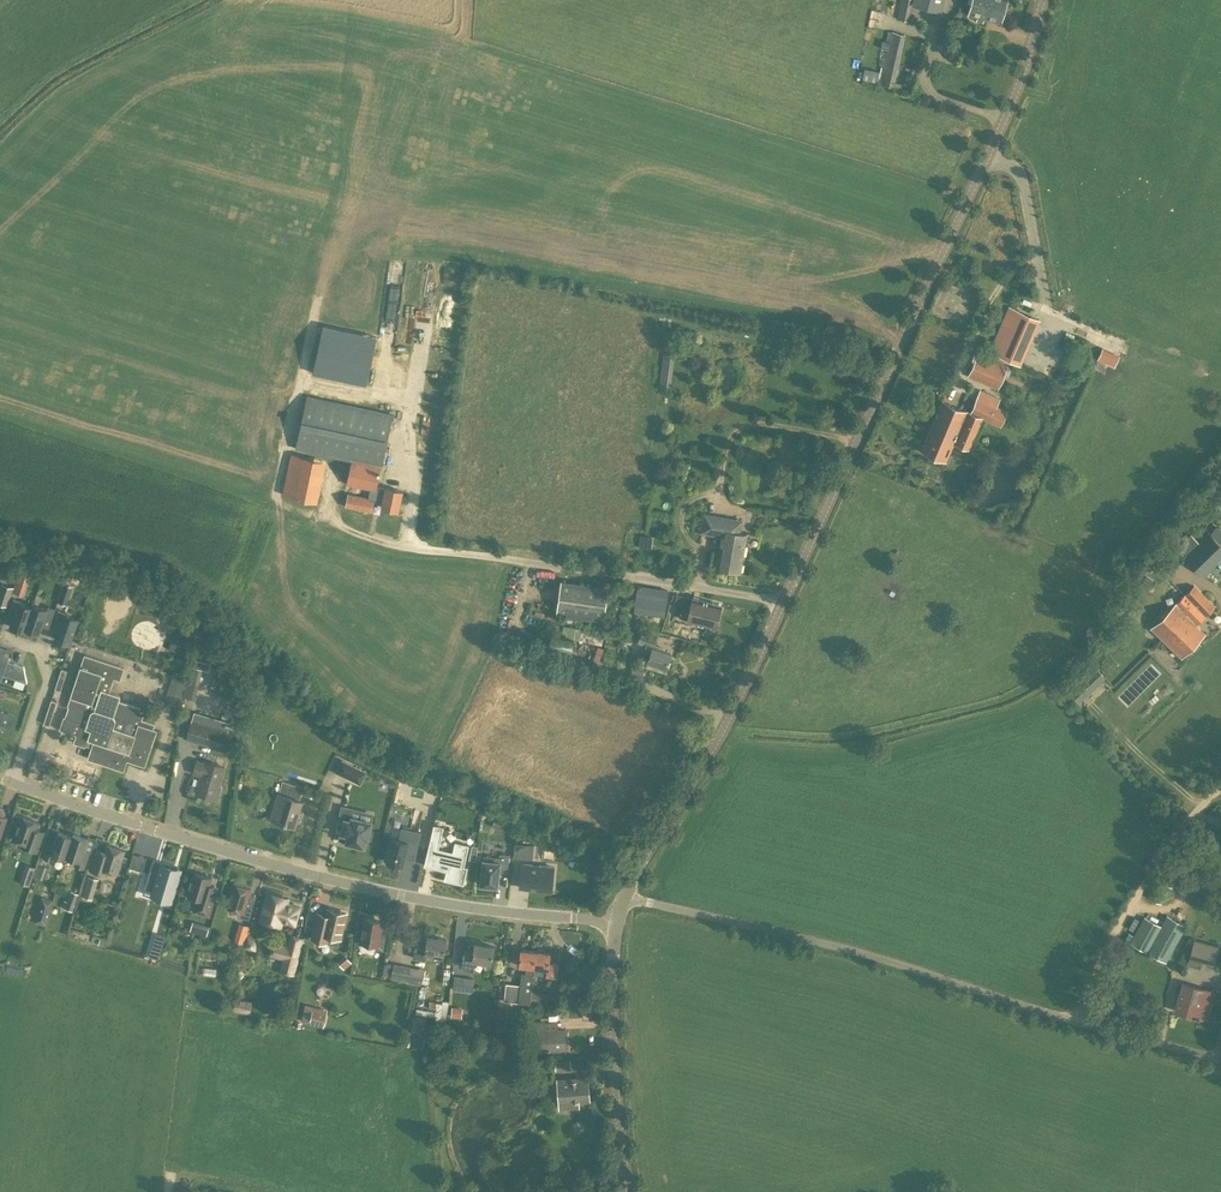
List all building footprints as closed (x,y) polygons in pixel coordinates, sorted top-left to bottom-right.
[(913,0),(900,0),(897,17),(908,20),(913,0)] [(944,0),(914,0),(913,4),(941,11),(944,0)] [(968,12),(985,17),(988,0),(971,0),(968,12)] [(985,17),(1001,21),(1006,0),(988,0),(985,17)] [(951,29),(942,27),(938,44),(947,46),(951,29)] [(894,87),(906,33),(888,29),(880,64),(881,65),(878,79),(880,79),(879,83),(894,87)] [(1021,364),(1041,319),(1009,305),(989,350),(1021,364)] [(324,326),(313,372),(366,384),(376,337),(324,326)] [(1118,357),(1102,350),(1098,359),(1114,366),(1118,357)] [(661,385),(670,386),(674,352),(665,351),(661,385)] [(998,388),(1001,383),(1008,364),(978,351),(967,375),(998,388)] [(1075,362),(1067,358),(1061,373),(1069,376),(1075,362)] [(967,410),(942,399),(921,448),(946,459),(953,443),(969,450),(982,418),(992,422),(999,405),(988,401),(991,393),(980,389),(970,412),(967,410)] [(296,448),(351,459),(381,465),(392,413),(306,396),(296,448)] [(317,501),(326,460),(291,453),(283,493),(317,501)] [(377,485),(381,465),(351,459),(346,483),(370,488),(376,490),(377,485)] [(370,488),(369,497),(374,498),(374,499),(383,501),(382,507),(397,510),(402,490),(387,487),(377,485),(376,490),(370,488)] [(374,499),(374,498),(369,497),(348,492),(345,506),(372,511),(374,499)] [(704,514),(701,531),(701,532),(711,534),(711,533),(721,535),(715,567),(740,572),(747,532),(740,531),(742,521),(704,514)] [(1178,550),(1204,577),(1218,563),(1219,564),(1218,565),(1220,568),(1220,544),(1214,538),(1220,531),(1216,526),(1199,543),(1193,535),(1178,550)] [(640,548),(653,549),(654,535),(641,534),(640,548)] [(28,583),(17,579),(13,592),(23,595),(28,583)] [(603,621),(609,587),(561,580),(555,614),(603,621)] [(0,591),(0,603),(7,605),(13,587),(3,583),(0,591)] [(664,616),(668,589),(638,584),(634,612),(664,616)] [(1196,624),(1215,606),(1194,584),(1151,627),(1181,657),(1205,633),(1196,624)] [(67,604),(71,593),(62,590),(58,601),(67,604)] [(716,625),(721,604),(684,595),(679,616),(716,625)] [(10,625),(25,630),(26,628),(25,628),(32,606),(20,602),(20,599),(14,597),(8,614),(13,615),(10,625)] [(33,604),(32,606),(25,628),(26,628),(39,633),(47,609),(33,604)] [(58,631),(55,638),(70,643),(78,618),(65,613),(65,611),(58,609),(51,629),(58,631)] [(579,639),(580,627),(551,623),(549,643),(573,648),(574,638),(573,638),(579,639)] [(638,643),(645,645),(652,647),(653,646),(654,646),(658,634),(641,629),(638,643)] [(688,638),(690,634),(676,630),(675,634),(688,638)] [(655,643),(654,646),(653,646),(652,647),(645,645),(644,649),(650,652),(647,661),(658,664),(657,667),(664,670),(665,667),(671,652),(662,649),(663,646),(655,643)] [(8,660),(9,656),(11,656),(12,656),(5,653),(7,648),(0,646),(0,679),(1,680),(3,674),(27,682),(24,666),(8,660)] [(145,765),(157,729),(153,728),(155,723),(142,718),(144,712),(141,710),(142,707),(118,699),(120,694),(109,691),(114,677),(120,679),(124,667),(84,654),(69,700),(71,701),(70,705),(69,705),(65,716),(64,716),(60,729),(78,735),(76,741),(91,746),(88,758),(124,770),(127,759),(145,765)] [(208,670),(210,663),(202,660),(194,658),(192,666),(208,670)] [(184,696),(185,696),(195,699),(203,670),(192,667),(187,685),(184,696)] [(64,679),(67,670),(62,668),(59,677),(64,679)] [(187,678),(173,674),(164,702),(174,705),(178,706),(187,678)] [(44,722),(49,724),(57,701),(52,700),(44,722)] [(13,716),(0,711),(0,732),(7,734),(13,716)] [(186,739),(227,750),(232,732),(228,731),(231,722),(194,711),(186,739)] [(219,786),(225,767),(196,759),(192,773),(201,775),(196,792),(216,798),(216,796),(219,796),(221,787),(219,786)] [(368,774),(355,768),(349,781),(362,787),(368,774)] [(302,799),(299,798),(303,786),(282,780),(271,820),(294,827),(302,799)] [(347,841),(348,841),(355,843),(355,845),(362,847),(362,845),(363,845),(365,837),(367,838),(371,821),(350,816),(352,808),(342,806),(339,818),(344,819),(342,832),(348,833),(346,841),(347,841)] [(22,841),(20,846),(36,851),(42,834),(34,832),(38,822),(21,816),(13,838),(22,841)] [(393,862),(392,865),(400,866),(400,864),(402,865),(406,849),(416,851),(421,831),(402,826),(399,838),(391,836),(387,851),(389,852),(387,861),(393,862)] [(66,857),(66,855),(72,836),(58,831),(55,841),(49,839),(43,856),(53,860),(55,854),(66,857)] [(84,849),(87,838),(73,833),(72,836),(66,855),(76,858),(75,864),(84,867),(90,851),(84,849)] [(431,837),(427,853),(439,856),(438,861),(450,863),(446,878),(460,881),(459,883),(464,884),(468,866),(464,865),(469,844),(455,841),(453,850),(439,847),(440,840),(431,837)] [(533,843),(514,841),(512,856),(532,858),(533,843)] [(117,873),(124,850),(107,844),(105,851),(97,849),(90,869),(99,872),(101,868),(117,873)] [(469,858),(476,859),(478,845),(472,844),(469,858)] [(130,866),(143,869),(147,856),(134,852),(130,866)] [(483,884),(482,886),(490,886),(490,884),(497,885),(499,869),(507,870),(509,854),(500,853),(499,856),(484,855),(481,883),(483,884)] [(153,859),(144,887),(154,890),(153,894),(166,898),(165,900),(166,901),(166,898),(171,899),(180,870),(177,869),(178,866),(177,866),(176,869),(153,862),(154,859),(153,859)] [(520,872),(520,877),(519,886),(551,889),(554,866),(521,862),(520,872)] [(43,877),(48,866),(41,863),(36,874),(43,877)] [(26,864),(22,875),(32,879),(36,867),(26,864)] [(194,911),(209,915),(218,886),(210,883),(212,876),(194,871),(188,894),(198,897),(194,911)] [(1151,896),(1161,903),(1171,886),(1161,880),(1151,896)] [(85,883),(82,895),(92,898),(96,886),(85,883)] [(249,919),(253,908),(246,906),(251,888),(233,883),(226,906),(240,910),(239,916),(249,919)] [(70,890),(66,900),(76,904),(80,893),(70,890)] [(294,924),(299,906),(286,903),(288,898),(268,892),(261,919),(280,925),(282,920),(294,924)] [(37,914),(48,917),(53,900),(41,897),(37,914)] [(340,937),(346,913),(328,908),(324,926),(315,924),(312,938),(327,942),(329,935),(340,937)] [(1166,962),(1187,925),(1167,914),(1161,924),(1144,916),(1134,935),(1129,932),(1125,939),(1130,942),(1166,962)] [(361,942),(376,945),(376,948),(383,950),(386,935),(379,934),(381,921),(366,918),(361,942)] [(193,922),(191,929),(207,934),(210,927),(193,922)] [(245,945),(247,936),(236,932),(234,942),(245,945)] [(152,945),(162,948),(165,936),(156,933),(152,945)] [(443,955),(447,939),(418,933),(413,957),(425,960),(427,952),(443,955)] [(296,961),(303,938),(291,935),(288,946),(274,942),(271,954),(296,961)] [(1203,963),(1212,966),(1217,946),(1195,940),(1188,965),(1202,969),(1203,963)] [(492,962),(494,945),(475,943),(474,949),(464,948),(462,966),(474,968),(475,959),(492,962)] [(534,967),(536,950),(521,949),(519,965),(527,966),(526,973),(521,972),(519,1002),(530,1003),(534,967)] [(550,952),(536,950),(534,967),(547,968),(547,975),(558,976),(559,961),(549,960),(550,952)] [(289,961),(286,971),(293,973),(296,963),(289,961)] [(391,976),(406,978),(408,965),(394,962),(391,976)] [(453,989),(472,991),(473,977),(455,975),(453,989)] [(1206,1020),(1215,991),(1183,982),(1175,1011),(1206,1020)] [(518,1004),(520,985),(506,983),(504,1002),(518,1004)] [(252,1001),(233,997),(231,1011),(250,1014),(252,1001)] [(306,1010),(304,1020),(323,1025),(325,1014),(306,1010)] [(422,1031),(425,1018),(413,1014),(409,1028),(422,1031)] [(535,1049),(566,1047),(564,1028),(545,1029),(545,1022),(527,1023),(528,1036),(534,1036),(535,1049)] [(555,1070),(571,1069),(570,1059),(555,1061),(555,1070)] [(557,1080),(560,1110),(570,1109),(569,1102),(590,1100),(588,1077),(557,1080)] [(571,1169),(568,1160),(554,1164),(557,1173),(571,1169)]
